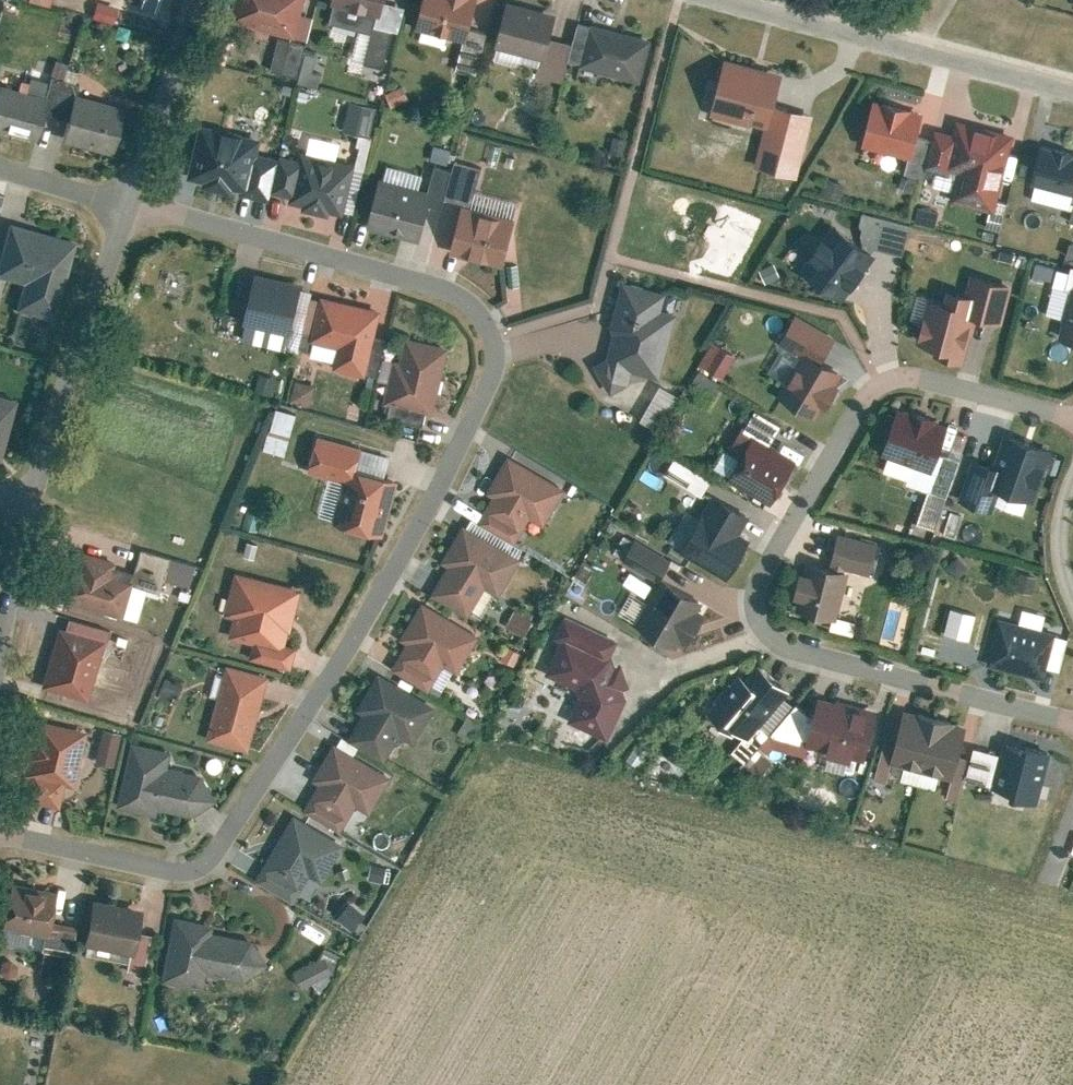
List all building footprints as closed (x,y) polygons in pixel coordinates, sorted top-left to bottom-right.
[(110,20),(114,6),(96,0),(94,0),(90,14),(110,20)] [(232,17),(296,34),(305,0),(236,0),(232,17)] [(335,1),(381,12),(384,0),(335,0),(335,1)] [(401,29),(408,1),(403,0),(384,0),(381,12),(379,23),(401,29)] [(418,24),(465,35),(468,22),(473,0),(424,0),(418,24)] [(554,13),(508,2),(498,43),(545,54),(550,31),(554,13)] [(458,65),(478,70),(489,27),(468,22),(465,35),(458,65)] [(654,36),(594,22),(584,64),(644,79),(654,36)] [(540,72),(565,77),(575,37),(550,31),(545,54),(540,72)] [(213,59),(226,61),(230,33),(217,32),(213,59)] [(269,74),(319,79),(320,72),(312,71),(315,44),(273,40),(269,74)] [(776,105),(784,73),(727,59),(713,115),(764,128),(770,129),(776,105)] [(0,85),(0,126),(35,136),(45,98),(0,85)] [(122,110),(75,96),(63,136),(111,149),(122,110)] [(379,105),(352,98),(345,126),(373,133),(379,105)] [(863,148),(913,160),(923,113),(874,102),(863,148)] [(770,129),(764,128),(754,168),(798,179),(815,115),(776,105),(770,129)] [(953,199),(995,209),(1012,134),(956,121),(953,134),(936,130),(927,167),(959,174),(953,199)] [(261,137),(201,124),(190,174),(250,187),(257,153),(261,137)] [(1036,140),(1028,179),(1072,191),(1072,187),(1072,149),(1036,140)] [(293,194),(301,157),(281,152),(273,189),(293,194)] [(345,210),(355,164),(302,152),(301,157),(293,194),(292,198),(345,210)] [(249,191),(269,196),(277,157),(257,153),(250,187),(249,191)] [(481,164),(458,159),(450,196),(473,201),(481,164)] [(431,188),(382,178),(372,225),(421,236),(431,188)] [(515,214),(464,202),(454,249),(505,261),(515,214)] [(855,240),(902,248),(907,219),(861,210),(855,240)] [(54,321),(76,241),(9,223),(0,257),(0,276),(23,283),(15,310),(54,321)] [(799,271),(842,302),(876,256),(833,224),(799,271)] [(302,284),(255,273),(244,325),(291,336),(302,284)] [(935,357),(965,364),(976,321),(1003,328),(1014,286),(972,276),(968,294),(950,289),(947,303),(930,299),(919,344),(937,348),(935,357)] [(665,293),(624,283),(606,358),(594,365),(610,394),(627,384),(630,372),(659,379),(674,315),(660,311),(665,293)] [(1059,339),(1072,343),(1072,290),(1059,339)] [(334,369),(367,376),(381,311),(322,298),(312,342),(339,348),(334,369)] [(384,405),(434,416),(450,348),(405,338),(399,362),(394,361),(384,405)] [(709,367),(719,343),(709,339),(698,362),(709,367)] [(721,375),(734,352),(721,345),(708,368),(721,375)] [(779,399),(817,421),(844,375),(806,353),(779,399)] [(311,402),(314,383),(293,380),(290,399),(311,402)] [(652,380),(639,419),(661,426),(673,388),(652,380)] [(16,400),(0,396),(0,458),(16,400)] [(272,406),(263,448),(285,453),(295,411),(272,406)] [(941,455),(951,423),(900,406),(877,475),(927,491),(914,529),(937,536),(962,462),(941,455)] [(1033,503),(1052,449),(1006,433),(994,467),(974,460),(959,503),(989,514),(996,490),(1033,503)] [(365,448),(318,435),(308,470),(346,480),(335,524),(384,537),(399,481),(359,470),(365,448)] [(731,481),(774,506),(799,463),(756,438),(731,481)] [(670,456),(662,472),(700,491),(708,475),(670,456)] [(514,545),(530,519),(543,527),(565,490),(509,457),(487,494),(491,497),(476,523),(514,545)] [(681,554),(728,580),(748,545),(738,539),(751,516),(714,495),(681,554)] [(431,596),(468,618),(485,590),(497,597),(519,561),(463,528),(442,564),(448,568),(431,596)] [(632,533),(623,546),(659,570),(668,557),(632,533)] [(831,568),(848,572),(873,578),(881,544),(839,534),(831,568)] [(623,548),(620,555),(652,575),(656,569),(623,548)] [(57,601),(122,619),(132,583),(114,577),(118,564),(79,553),(75,564),(68,561),(57,601)] [(836,623),(848,572),(831,568),(807,563),(795,614),(836,623)] [(287,645),(302,589),(235,571),(222,616),(234,619),(229,636),(255,643),(251,658),(292,670),(298,648),(287,645)] [(690,645),(708,615),(702,611),(707,602),(666,578),(639,624),(675,646),(679,639),(690,645)] [(407,644),(392,671),(430,692),(444,667),(458,675),(480,635),(422,603),(401,640),(407,644)] [(948,605),(942,630),(967,637),(974,612),(948,605)] [(514,606),(504,623),(523,633),(532,616),(514,606)] [(579,698),(568,722),(608,741),(627,700),(624,690),(631,687),(623,663),(616,666),(613,656),(619,642),(564,616),(553,639),(561,643),(546,674),(576,689),(579,698)] [(40,689),(87,703),(109,631),(68,619),(64,631),(59,629),(40,689)] [(1057,633),(1000,619),(988,667),(1045,681),(1057,633)] [(249,752),(270,676),(227,665),(207,741),(249,752)] [(749,742),(791,692),(759,665),(746,681),(738,674),(706,713),(734,736),(738,732),(749,742)] [(362,715),(347,740),(384,762),(400,736),(414,744),(436,708),(378,673),(355,711),(362,715)] [(808,746),(866,760),(878,713),(819,699),(808,746)] [(922,773),(937,718),(906,711),(898,739),(887,736),(875,779),(887,783),(893,764),(922,773)] [(922,773),(950,780),(945,800),(957,803),(968,760),(960,758),(968,727),(937,718),(922,773)] [(87,731),(36,720),(23,776),(28,777),(23,801),(59,809),(64,788),(73,790),(87,731)] [(95,760),(112,764),(119,731),(102,727),(95,760)] [(169,768),(173,751),(130,741),(115,808),(157,818),(159,810),(192,818),(218,802),(202,776),(169,768)] [(1038,802),(1051,752),(1006,741),(993,791),(1038,802)] [(304,811),(341,831),(355,807),(370,815),(391,777),(333,745),(313,780),(319,784),(304,811)] [(843,768),(844,756),(824,754),(822,766),(843,768)] [(296,817),(257,882),(294,904),(310,877),(322,885),(345,846),(296,817)] [(9,891),(2,927),(46,936),(53,899),(9,891)] [(93,902),(84,946),(133,955),(141,911),(93,902)] [(369,916),(344,902),(334,919),(359,933),(369,916)] [(172,918),(160,981),(200,988),(202,974),(243,982),(269,965),(252,940),(213,933),(215,926),(172,918)] [(296,975),(313,989),(339,959),(322,945),(296,975)]
